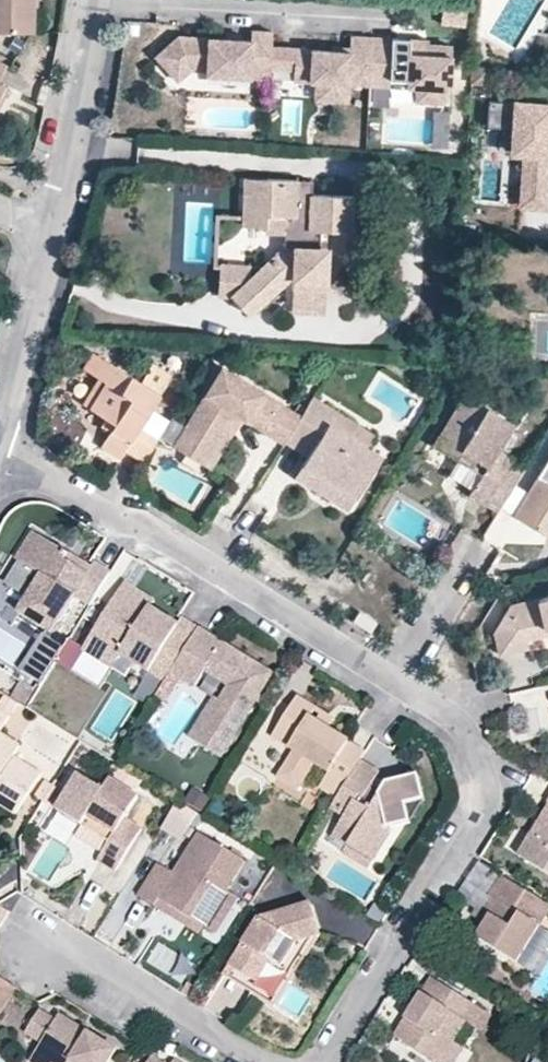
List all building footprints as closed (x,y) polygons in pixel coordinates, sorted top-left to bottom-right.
[(31,33),(31,0),(0,0),(0,32),(31,33)] [(274,70),(275,51),(276,36),(255,35),(255,45),(244,44),(229,44),(181,41),(159,62),(181,86),(194,74),(210,75),(210,80),(274,83),(274,70)] [(372,88),(375,36),(354,35),(353,51),(353,55),(335,54),(298,52),(297,72),(296,84),(319,85),(318,103),(351,105),(352,87),(372,88)] [(393,70),(394,37),(375,36),(372,88),(392,89),(393,70)] [(414,38),(394,37),(393,70),(412,71),(414,42),(414,38)] [(454,92),(456,44),(432,43),(414,42),(412,71),(411,90),(421,90),(420,104),(445,106),(445,92),(454,92)] [(297,72),(298,52),(275,51),(274,70),(297,72)] [(1,103),(5,105),(14,87),(1,81),(8,66),(0,62),(0,105),(1,103)] [(486,68),(471,67),(470,85),(485,86),(486,68)] [(492,104),(490,130),(515,132),(514,156),(527,157),(524,208),(547,210),(547,207),(547,108),(492,104)] [(434,150),(454,150),(454,114),(434,113),(434,150)] [(263,190),(265,179),(244,178),(243,188),(263,190)] [(292,278),(295,276),(320,277),(324,278),(327,246),(315,244),(317,229),(352,232),(354,196),(312,192),(312,200),(300,199),(293,199),(294,181),(265,179),(263,190),(243,188),(240,224),(261,226),(262,215),(282,216),(281,231),(280,246),(287,246),(290,251),(283,260),(274,254),(261,269),(213,267),(212,296),(226,297),(245,315),(287,274),(292,278)] [(300,199),(302,181),(294,181),(293,199),(300,199)] [(312,200),(312,192),(313,182),(302,181),(300,199),(312,200)] [(262,215),(261,226),(261,231),(281,231),(282,216),(262,215)] [(319,314),(320,277),(295,276),(292,278),(287,274),(287,312),(319,314)] [(89,373),(95,378),(105,362),(99,358),(89,373)] [(139,383),(105,362),(95,378),(103,383),(87,407),(102,417),(113,423),(106,432),(98,445),(117,458),(122,451),(143,464),(158,439),(137,426),(169,376),(150,364),(139,383)] [(286,442),(301,417),(223,370),(183,431),(192,438),(183,451),(204,464),(236,414),(243,419),(284,444),(286,442)] [(79,403),(87,407),(103,383),(95,378),(79,403)] [(489,495),(510,460),(497,452),(513,427),(466,396),(432,448),(459,464),(465,456),(486,471),(481,479),(475,488),(489,495)] [(313,398),(301,417),(286,442),(307,456),(300,466),(322,480),(324,478),(337,487),(330,498),(347,509),(380,456),(365,447),(348,436),(356,424),(313,398)] [(211,469),(243,419),(236,414),(204,464),(211,469)] [(96,426),(106,432),(113,423),(102,417),(96,426)] [(373,436),(356,424),(348,436),(365,447),(373,436)] [(173,446),(183,451),(192,438),(183,431),(173,446)] [(459,464),(481,479),(486,471),(465,456),(459,464)] [(498,517),(526,470),(510,460),(489,495),(481,507),(498,517)] [(322,480),(300,466),(294,476),(330,498),(337,487),(324,478),(322,480)] [(516,521),(547,542),(547,469),(516,521)] [(481,507),(489,495),(475,488),(468,499),(481,507)] [(63,564),(68,557),(34,536),(19,556),(37,568),(34,574),(42,578),(18,617),(50,637),(75,600),(89,608),(109,576),(93,567),(91,571),(86,579),(63,564)] [(15,563),(34,574),(37,568),(19,556),(15,563)] [(86,579),(91,571),(68,557),(63,564),(86,579)] [(42,578),(34,574),(11,612),(18,617),(42,578)] [(121,591),(151,610),(155,603),(125,585),(121,591)] [(171,674),(198,630),(182,620),(177,626),(151,610),(121,591),(92,639),(120,656),(165,683),(171,674)] [(515,605),(498,630),(504,653),(533,647),(531,639),(547,635),(547,597),(515,605)] [(379,622),(362,612),(356,620),(373,631),(379,622)] [(272,675),(198,630),(171,674),(180,680),(196,690),(206,674),(229,688),(219,704),(197,743),(222,758),(272,675)] [(115,665),(120,656),(92,639),(86,648),(115,665)] [(41,687),(64,649),(49,641),(26,679),(41,687)] [(60,666),(73,674),(87,653),(74,645),(60,666)] [(101,693),(113,673),(88,658),(76,677),(101,693)] [(180,680),(171,674),(165,683),(174,689),(180,680)] [(174,689),(165,683),(160,693),(168,698),(174,689)] [(16,703),(4,695),(0,701),(0,711),(8,715),(16,703)] [(367,753),(328,730),(310,718),(316,709),(297,699),(272,740),(293,753),(278,780),(300,792),(316,767),(331,776),(347,786),(361,763),(367,753)] [(197,743),(219,704),(213,700),(190,739),(197,743)] [(310,718),(328,730),(335,720),(316,709),(310,718)] [(16,814),(39,776),(11,759),(20,746),(0,734),(0,805),(16,814)] [(380,775),(361,763),(347,786),(338,801),(336,804),(352,814),(348,820),(364,830),(356,845),(378,858),(395,831),(393,828),(412,823),(408,806),(425,801),(418,776),(387,785),(378,798),(369,794),(380,775)] [(115,831),(110,839),(101,855),(118,867),(144,826),(129,816),(140,795),(114,778),(106,788),(84,774),(63,809),(84,823),(90,814),(115,831)] [(338,801),(347,786),(331,776),(321,791),(338,801)] [(47,797),(40,793),(29,810),(36,815),(47,797)] [(47,797),(36,815),(44,821),(56,803),(47,797)] [(176,806),(162,833),(183,844),(197,817),(176,806)] [(84,823),(110,839),(115,831),(90,814),(84,823)] [(536,836),(541,839),(547,827),(547,815),(536,836)] [(364,830),(348,820),(339,834),(356,845),(364,830)] [(541,839),(536,836),(523,856),(547,872),(547,827),(541,839)] [(140,895),(157,905),(162,899),(206,925),(228,890),(245,862),(195,831),(171,870),(160,864),(140,895)] [(378,858),(356,845),(351,851),(374,866),(378,858)] [(310,854),(319,867),(331,859),(322,846),(310,854)] [(489,928),(479,945),(511,965),(508,970),(517,975),(547,925),(547,905),(503,878),(492,897),(497,900),(489,914),(496,918),(489,928)] [(157,905),(211,939),(238,897),(228,890),(206,925),(162,899),(157,905)] [(261,917),(234,963),(259,978),(273,957),(285,964),(302,937),(324,930),(314,901),(261,917)] [(0,903),(0,926),(10,909),(0,903)] [(482,925),(489,928),(496,918),(489,914),(482,925)] [(19,991),(0,980),(0,1026),(19,991)] [(192,998),(199,986),(190,980),(183,992),(192,998)] [(410,1015),(397,1037),(439,1061),(443,1061),(455,1042),(476,1008),(432,980),(415,1006),(410,1015)] [(279,1009),(302,1020),(313,997),(289,986),(279,1009)] [(404,1010),(410,1015),(415,1006),(409,1002),(404,1010)] [(42,1044),(58,1019),(38,1007),(24,1033),(42,1044)] [(118,1048),(62,1013),(58,1019),(42,1044),(39,1048),(61,1061),(109,1061),(118,1048)] [(455,1042),(443,1061),(455,1061),(463,1047),(455,1042)] [(34,1058),(40,1061),(61,1061),(39,1048),(34,1058)]
